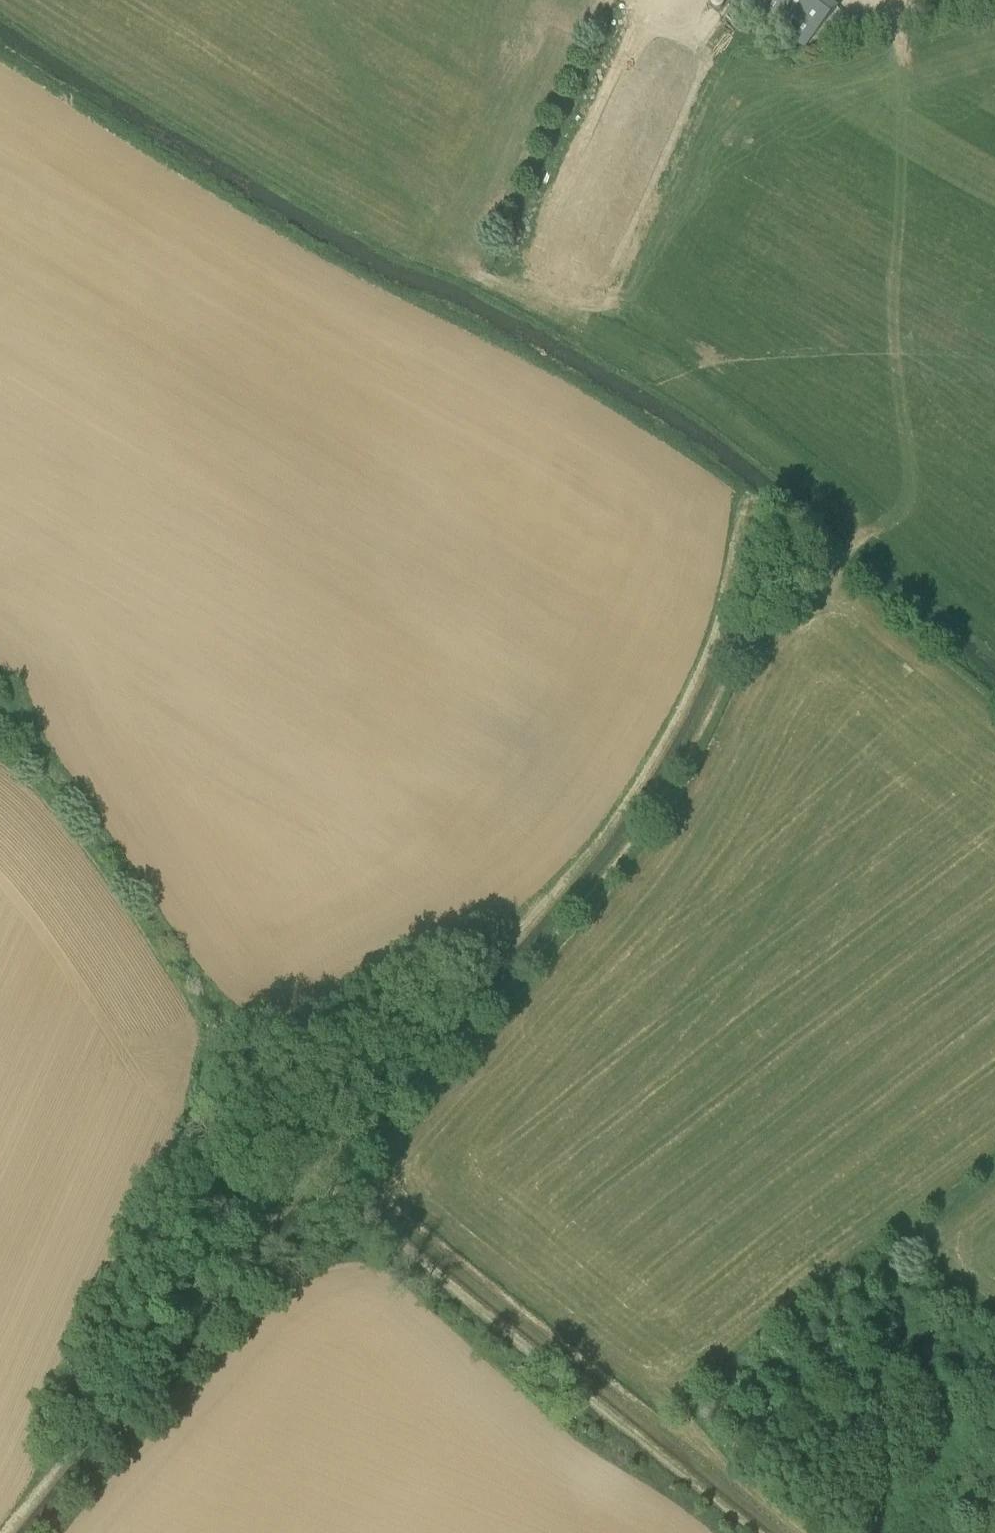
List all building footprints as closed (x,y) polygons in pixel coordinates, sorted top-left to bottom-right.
[(839,12),(826,0),(748,0),(805,50),(839,12)]
